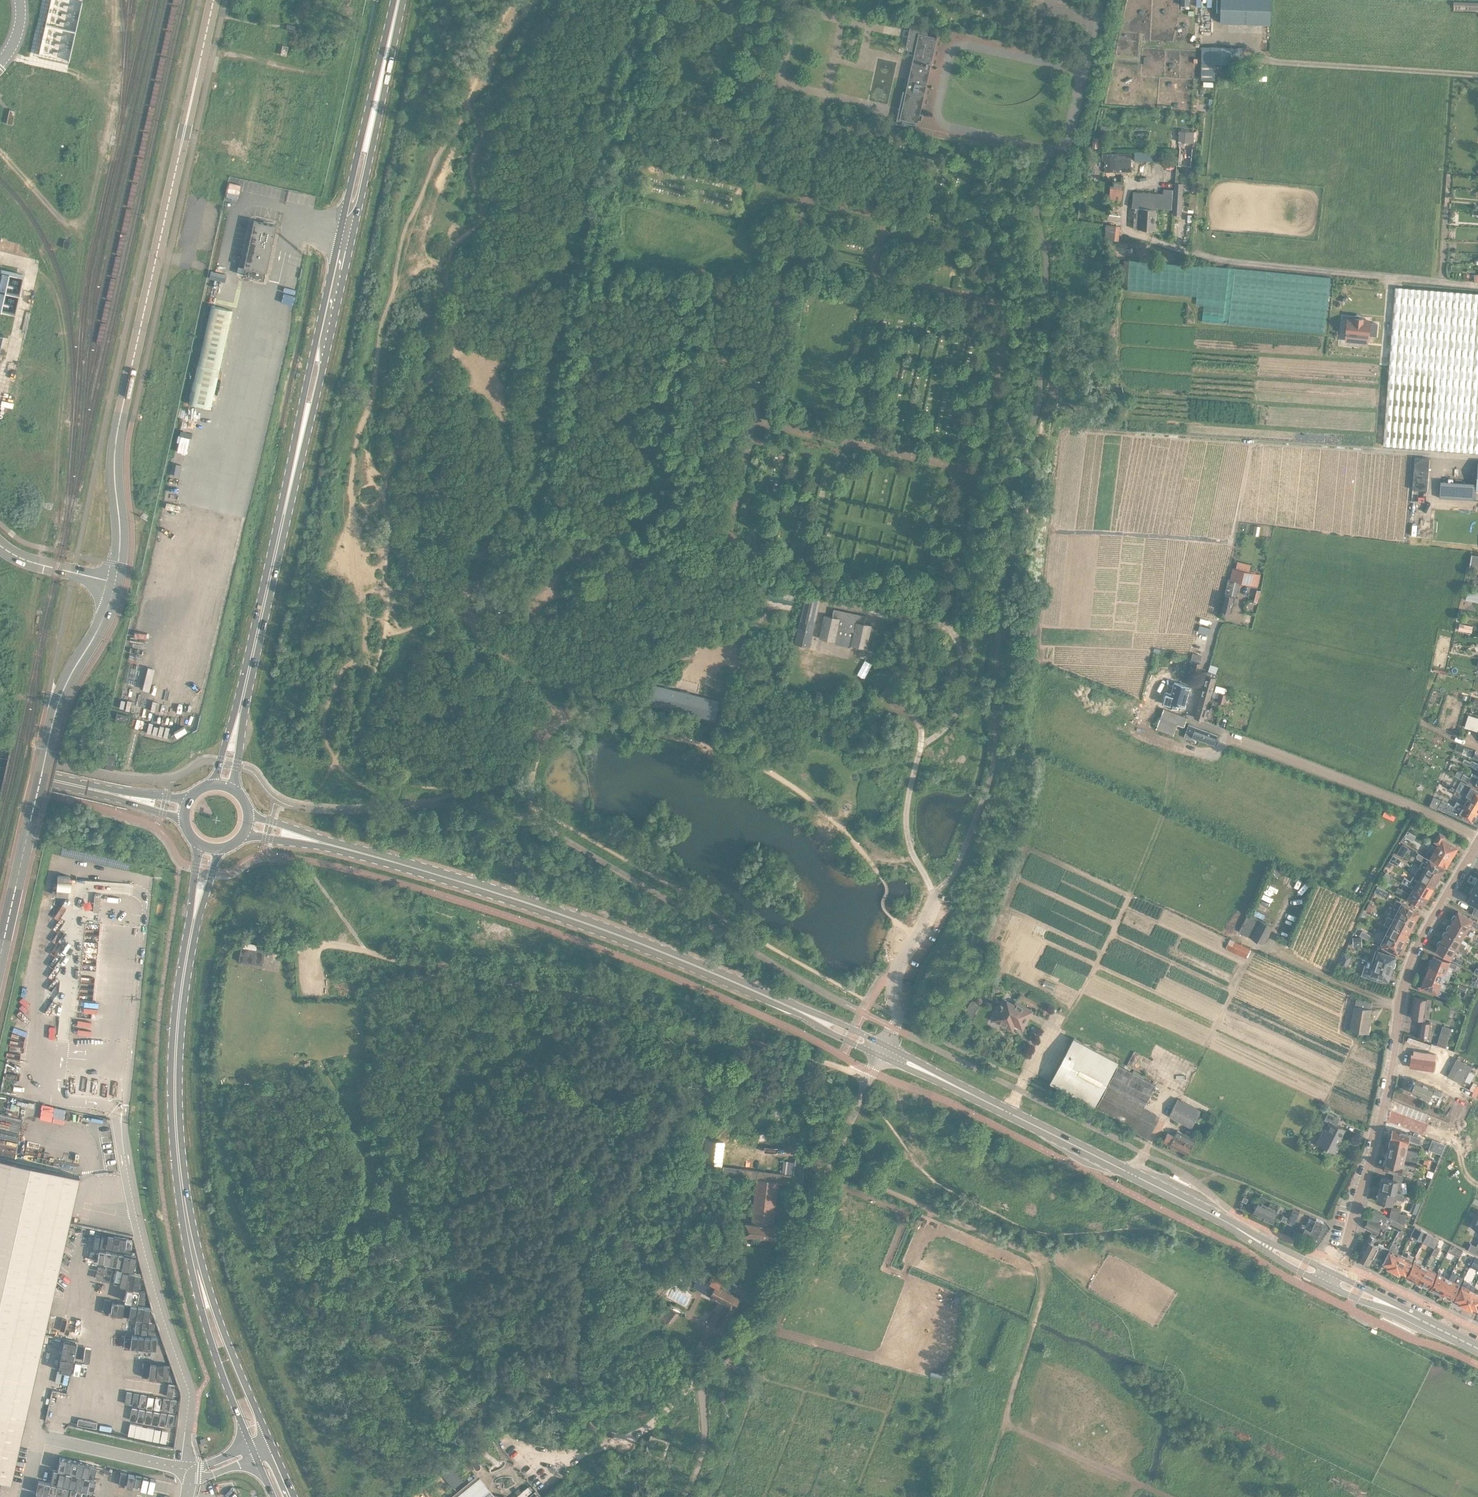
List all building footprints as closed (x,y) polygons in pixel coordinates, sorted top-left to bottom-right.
[(1271,0),(1221,0),(1220,22),(1270,24),(1271,0)] [(1453,6),(1468,6),(1468,9),(1477,9),(1477,2),(1453,1),(1453,6)] [(930,69),(930,66),(937,37),(927,34),(928,28),(911,24),(905,49),(914,51),(911,65),(930,69)] [(1201,79),(1214,79),(1214,63),(1231,63),(1243,63),(1243,47),(1231,47),(1211,46),(1211,47),(1202,46),(1201,79)] [(908,79),(905,91),(902,91),(894,129),(915,134),(918,122),(927,84),(908,79)] [(9,109),(6,123),(12,124),(15,110),(9,109)] [(1179,131),(1178,139),(1178,149),(1179,149),(1178,165),(1186,166),(1187,163),(1190,163),(1191,152),(1188,152),(1189,141),(1193,141),(1194,132),(1179,131)] [(1131,171),(1131,153),(1102,153),(1102,160),(1104,160),(1105,171),(1131,171)] [(1176,158),(1165,157),(1162,193),(1174,194),(1176,158)] [(1109,199),(1120,200),(1121,184),(1111,183),(1109,199)] [(1175,183),(1173,213),(1181,214),(1183,183),(1175,183)] [(1155,213),(1155,208),(1156,193),(1133,192),(1132,207),(1135,207),(1135,211),(1140,211),(1140,218),(1134,218),(1134,224),(1139,224),(1139,228),(1154,229),(1155,217),(1156,217),(1156,213),(1155,213)] [(1174,194),(1162,193),(1156,193),(1155,208),(1173,209),(1174,194)] [(264,271),(265,272),(275,225),(253,220),(244,260),(245,260),(242,275),(262,280),(264,271)] [(1107,225),(1105,239),(1114,240),(1116,226),(1107,225)] [(0,243),(0,251),(13,252),(14,241),(1,239),(0,243)] [(1139,242),(1139,257),(1150,257),(1150,242),(1139,242)] [(1395,287),(1383,445),(1477,452),(1477,293),(1395,287)] [(232,310),(211,305),(197,364),(219,369),(232,310)] [(1347,318),(1346,334),(1358,335),(1358,341),(1367,342),(1368,334),(1376,335),(1377,323),(1369,322),(1369,320),(1362,320),(1362,318),(1355,317),(1354,319),(1347,318)] [(262,398),(274,401),(277,387),(266,384),(262,398)] [(1414,471),(1412,489),(1427,490),(1429,472),(1414,471)] [(1475,498),(1476,481),(1441,480),(1440,497),(1475,498)] [(1469,568),(1475,569),(1477,569),(1477,556),(1471,554),(1469,568)] [(1228,578),(1221,609),(1230,612),(1234,596),(1235,596),(1239,581),(1257,586),(1260,574),(1249,571),(1251,565),(1237,562),(1235,568),(1232,567),(1230,578),(1228,578)] [(771,583),(767,599),(792,604),(795,589),(771,583)] [(817,610),(822,592),(806,588),(798,627),(813,630),(817,610)] [(1467,599),(1477,600),(1477,590),(1467,590),(1467,599)] [(546,622),(566,616),(563,606),(543,612),(546,622)] [(865,615),(833,608),(832,616),(824,614),(819,638),(828,640),(835,641),(851,644),(851,645),(866,648),(871,625),(864,623),(865,615)] [(1473,625),(1460,622),(1459,629),(1472,632),(1473,625)] [(1200,624),(1194,646),(1204,649),(1211,627),(1200,624)] [(794,643),(809,647),(813,630),(798,627),(794,643)] [(1192,653),(1190,659),(1200,661),(1202,656),(1192,653)] [(1194,661),(1191,669),(1198,671),(1200,663),(1194,661)] [(1204,680),(1200,695),(1209,698),(1216,674),(1207,671),(1206,672),(1204,671),(1202,679),(1204,680)] [(663,687),(652,684),(648,703),(714,720),(719,700),(663,687)] [(1169,693),(1165,704),(1176,709),(1178,705),(1187,708),(1194,689),(1178,684),(1174,695),(1169,693)] [(1211,699),(1209,698),(1200,695),(1194,717),(1207,720),(1211,702),(1216,704),(1217,701),(1224,702),(1227,694),(1220,692),(1218,698),(1212,696),(1211,699)] [(1187,717),(1163,708),(1160,718),(1184,726),(1187,717)] [(114,719),(127,721),(129,715),(116,712),(114,719)] [(1477,730),(1477,729),(1477,718),(1468,714),(1464,726),(1477,730)] [(1192,736),(1214,744),(1217,735),(1195,727),(1188,724),(1184,736),(1191,739),(1192,736)] [(1028,727),(1019,726),(1019,736),(1028,737),(1028,727)] [(1462,745),(1456,743),(1453,750),(1459,752),(1462,745)] [(112,766),(114,756),(99,752),(97,762),(112,766)] [(1477,763),(1471,760),(1470,761),(1461,757),(1460,760),(1477,769),(1477,764),(1477,763)] [(1472,772),(1470,777),(1464,774),(1464,775),(1463,774),(1461,778),(1474,785),(1477,787),(1477,775),(1472,772)] [(1467,796),(1477,802),(1477,790),(1466,783),(1461,792),(1467,796)] [(1462,804),(1477,813),(1477,812),(1477,802),(1467,796),(1461,792),(1456,789),(1454,791),(1453,793),(1465,800),(1462,804)] [(1477,815),(1476,814),(1477,813),(1462,804),(1460,809),(1442,799),(1437,807),(1444,811),(1444,810),(1449,813),(1456,816),(1457,814),(1472,822),(1474,819),(1475,818),(1477,815)] [(1439,842),(1436,847),(1452,857),(1456,851),(1454,850),(1457,846),(1442,838),(1444,834),(1435,829),(1433,834),(1436,835),(1434,839),(1439,842)] [(1413,840),(1415,836),(1407,831),(1405,835),(1413,840)] [(1448,861),(1449,862),(1452,857),(1436,847),(1433,853),(1421,846),(1419,850),(1445,865),(1448,861)] [(1424,869),(1438,878),(1439,877),(1440,876),(1441,874),(1441,872),(1444,868),(1417,852),(1416,855),(1417,857),(1422,861),(1419,866),(1424,869)] [(1392,856),(1389,861),(1397,866),(1400,861),(1392,856)] [(1436,882),(1438,878),(1424,869),(1419,866),(1413,875),(1419,878),(1433,887),(1433,886),(1435,885),(1436,883),(1436,882)] [(97,922),(100,893),(130,895),(130,889),(131,883),(101,881),(69,878),(69,876),(57,874),(57,882),(56,889),(55,894),(67,896),(61,904),(66,908),(60,916),(65,920),(59,928),(64,931),(58,940),(63,943),(57,952),(61,955),(56,964),(60,967),(54,976),(59,979),(58,991),(52,1000),(57,1003),(51,1012),(56,1015),(59,1015),(57,1039),(62,1040),(69,1041),(71,1017),(76,1017),(77,1011),(78,999),(79,987),(85,921),(97,922)] [(1385,886),(1388,881),(1382,877),(1379,883),(1385,886)] [(1404,883),(1413,888),(1417,890),(1427,896),(1429,892),(1431,892),(1432,889),(1432,888),(1433,887),(1419,878),(1416,883),(1407,878),(1404,883)] [(1372,891),(1386,898),(1389,892),(1375,885),(1372,891)] [(1477,916),(1477,888),(1473,886),(1469,893),(1470,894),(1467,900),(1476,905),(1471,913),(1477,916)] [(1427,896),(1417,890),(1413,888),(1410,894),(1398,887),(1395,891),(1421,906),(1424,902),(1426,901),(1427,899),(1427,897),(1427,896)] [(1401,908),(1398,914),(1413,922),(1413,921),(1415,920),(1417,917),(1416,916),(1418,911),(1396,900),(1394,904),(1400,906),(1399,907),(1401,908)] [(1452,921),(1466,929),(1470,922),(1477,927),(1477,926),(1477,922),(1458,911),(1455,915),(1453,915),(1452,918),(1452,919),(1453,920),(1452,921)] [(1263,943),(1272,925),(1248,913),(1239,931),(1263,943)] [(1413,922),(1398,914),(1395,920),(1388,916),(1386,920),(1408,932),(1410,928),(1412,927),(1413,924),(1413,922)] [(1406,936),(1408,932),(1386,920),(1384,924),(1391,928),(1388,934),(1403,942),(1403,941),(1405,941),(1406,938),(1406,936)] [(1452,921),(1450,925),(1449,924),(1447,925),(1446,927),(1446,929),(1447,929),(1447,930),(1461,938),(1464,932),(1467,934),(1469,930),(1466,929),(1452,921)] [(1446,931),(1444,931),(1442,934),(1443,935),(1443,936),(1441,940),(1455,948),(1465,953),(1467,949),(1464,947),(1465,944),(1460,940),(1461,938),(1447,930),(1446,931)] [(1362,931),(1359,935),(1368,939),(1370,935),(1362,931)] [(1403,944),(1402,943),(1403,942),(1388,934),(1384,940),(1383,940),(1380,944),(1397,952),(1400,948),(1401,947),(1403,944)] [(1250,948),(1230,940),(1226,948),(1246,957),(1250,948)] [(1452,954),(1455,948),(1441,940),(1441,941),(1440,940),(1438,941),(1437,943),(1437,945),(1438,945),(1436,950),(1460,963),(1462,959),(1452,954)] [(1392,967),(1394,966),(1395,963),(1394,961),(1393,961),(1395,956),(1389,954),(1390,951),(1378,945),(1376,950),(1376,949),(1372,961),(1391,967),(1391,966),(1392,967)] [(262,965),(264,948),(256,946),(255,949),(241,947),(238,961),(262,965)] [(1347,965),(1349,953),(1343,952),(1341,964),(1347,965)] [(1430,964),(1429,965),(1445,971),(1447,965),(1455,968),(1457,964),(1433,955),(1432,959),(1431,959),(1429,960),(1428,962),(1429,964),(1430,964)] [(1391,968),(1391,967),(1372,961),(1366,959),(1361,975),(1379,981),(1381,977),(1381,976),(1387,979),(1389,974),(1390,974),(1392,973),(1393,970),(1392,968),(1391,968)] [(1442,978),(1445,971),(1429,965),(1429,966),(1428,966),(1427,967),(1426,969),(1426,971),(1427,971),(1425,975),(1441,982),(1446,984),(1447,980),(1442,978)] [(1438,988),(1441,982),(1425,975),(1425,976),(1424,976),(1422,977),(1421,979),(1422,981),(1423,982),(1421,986),(1436,992),(1435,994),(1444,998),(1447,991),(1438,988)] [(1459,984),(1457,989),(1464,992),(1467,987),(1459,984)] [(1427,998),(1414,996),(1411,1017),(1424,1019),(1427,998)] [(1023,1025),(1031,1010),(1016,1001),(1014,1005),(1004,999),(1002,1003),(1000,1003),(999,1006),(1000,1006),(995,1016),(996,1017),(996,1016),(1001,1018),(1000,1022),(1011,1028),(1015,1021),(1023,1025)] [(1367,1023),(1370,1009),(1368,1008),(1369,1001),(1356,999),(1351,1030),(1368,1032),(1369,1024),(1367,1023)] [(973,1016),(979,1004),(971,1000),(965,1012),(973,1016)] [(1456,1010),(1459,1003),(1451,1000),(1449,1007),(1456,1010)] [(1430,1022),(1420,1021),(1418,1037),(1428,1038),(1430,1022)] [(1438,1043),(1444,1044),(1449,1027),(1443,1025),(1438,1043)] [(1133,1126),(1132,1130),(1148,1138),(1160,1115),(1144,1107),(1155,1084),(1118,1064),(1108,1082),(1107,1082),(1118,1061),(1073,1037),(1050,1082),(1058,1086),(1133,1126)] [(1411,1054),(1409,1066),(1433,1070),(1435,1054),(1414,1051),(1413,1055),(1411,1054)] [(1438,1081),(1452,1082),(1453,1072),(1439,1072),(1438,1081)] [(1440,1095),(1442,1091),(1416,1079),(1413,1084),(1412,1085),(1410,1088),(1411,1090),(1410,1091),(1428,1099),(1431,1092),(1440,1095)] [(1200,1111),(1177,1098),(1168,1116),(1191,1128),(1200,1111)] [(1327,1112),(1324,1119),(1330,1122),(1325,1130),(1324,1129),(1317,1143),(1319,1144),(1335,1151),(1339,1143),(1338,1142),(1344,1129),(1336,1124),(1339,1118),(1327,1112)] [(1390,1138),(1390,1139),(1407,1143),(1408,1138),(1419,1142),(1420,1137),(1417,1136),(1413,1135),(1409,1133),(1392,1129),(1392,1133),(1390,1133),(1389,1137),(1390,1138)] [(1186,1130),(1184,1134),(1177,1130),(1174,1136),(1167,1133),(1163,1141),(1169,1144),(1169,1145),(1187,1154),(1195,1140),(1194,1139),(1196,1135),(1186,1130)] [(722,1141),(704,1139),(697,1163),(720,1166),(722,1141)] [(1417,1150),(1406,1148),(1407,1143),(1390,1139),(1390,1140),(1388,1141),(1388,1144),(1389,1146),(1388,1149),(1416,1155),(1417,1150)] [(1429,1149),(1441,1154),(1445,1144),(1432,1139),(1429,1149)] [(1415,1160),(1416,1155),(1388,1149),(1387,1152),(1386,1153),(1385,1156),(1386,1158),(1386,1159),(1402,1163),(1404,1158),(1415,1160)] [(10,1482),(18,1445),(19,1439),(22,1426),(25,1416),(79,1176),(30,1165),(5,1159),(0,1158),(0,1480),(10,1482)] [(795,1162),(794,1174),(803,1175),(805,1159),(795,1158),(795,1162)] [(1406,1169),(1407,1164),(1402,1163),(1386,1159),(1385,1160),(1384,1160),(1383,1165),(1384,1165),(1383,1169),(1411,1175),(1413,1170),(1406,1169)] [(724,1166),(723,1175),(740,1177),(741,1168),(724,1166)] [(778,1181),(802,1184),(803,1175),(794,1174),(741,1168),(740,1177),(756,1179),(751,1223),(746,1222),(744,1234),(777,1238),(779,1226),(773,1226),(778,1181)] [(1379,1188),(1395,1192),(1402,1193),(1401,1181),(1402,1181),(1403,1174),(1394,1172),(1392,1178),(1382,1176),(1379,1188)] [(1405,1194),(1402,1193),(1395,1192),(1379,1188),(1376,1200),(1383,1202),(1385,1203),(1385,1202),(1392,1204),(1394,1198),(1404,1200),(1405,1194)] [(1270,1200),(1261,1196),(1259,1200),(1253,1213),(1271,1222),(1277,1209),(1279,1205),(1270,1200),(1271,1200),(1270,1199),(1270,1200)] [(1399,1213),(1399,1208),(1392,1206),(1389,1217),(1403,1224),(1406,1214),(1399,1213)] [(1293,1208),(1288,1220),(1294,1223),(1299,1211),(1293,1208)] [(1388,1224),(1391,1218),(1373,1210),(1364,1226),(1372,1230),(1371,1233),(1376,1236),(1379,1230),(1378,1230),(1380,1226),(1386,1229),(1388,1224)] [(1301,1236),(1314,1242),(1323,1221),(1316,1218),(1314,1221),(1309,1219),(1305,1226),(1302,1224),(1297,1234),(1301,1236)] [(1403,1224),(1391,1218),(1388,1224),(1400,1230),(1403,1224)] [(1422,1240),(1426,1232),(1422,1230),(1418,1238),(1422,1240)] [(1431,1234),(1426,1232),(1422,1240),(1422,1241),(1434,1247),(1436,1243),(1438,1238),(1431,1234)] [(126,1247),(126,1235),(106,1234),(106,1246),(126,1247)] [(1376,1258),(1383,1262),(1389,1249),(1388,1248),(1379,1243),(1377,1246),(1372,1243),(1375,1237),(1370,1235),(1358,1257),(1369,1263),(1369,1262),(1373,1263),(1376,1258)] [(726,1243),(733,1244),(733,1249),(740,1250),(742,1239),(726,1238),(726,1243)] [(1418,1248),(1421,1242),(1415,1239),(1412,1245),(1418,1248)] [(1447,1251),(1459,1257),(1462,1250),(1450,1244),(1447,1251)] [(1389,1249),(1383,1262),(1382,1263),(1386,1265),(1386,1267),(1393,1270),(1401,1254),(1395,1251),(1397,1248),(1391,1245),(1389,1249)] [(97,1263),(134,1266),(136,1253),(99,1249),(97,1263)] [(1406,1257),(1401,1254),(1393,1270),(1399,1273),(1401,1273),(1404,1274),(1414,1257),(1408,1254),(1406,1257)] [(1414,1261),(1405,1277),(1417,1282),(1425,1267),(1414,1261)] [(113,1341),(130,1344),(155,1349),(157,1336),(147,1334),(148,1329),(153,1330),(155,1322),(147,1321),(150,1306),(142,1305),(138,1302),(145,1294),(145,1290),(138,1288),(141,1272),(110,1267),(107,1280),(109,1281),(106,1284),(104,1295),(113,1297),(110,1315),(108,1314),(106,1327),(117,1329),(115,1333),(113,1341)] [(1436,1272),(1425,1267),(1417,1282),(1428,1288),(1436,1272)] [(1450,1275),(1449,1278),(1440,1294),(1452,1300),(1460,1284),(1453,1280),(1456,1275),(1451,1272),(1450,1275)] [(726,1302),(722,1309),(731,1314),(735,1307),(740,1298),(721,1288),(726,1279),(713,1273),(708,1282),(716,1286),(714,1289),(716,1291),(713,1296),(726,1302)] [(1438,1273),(1429,1289),(1440,1294),(1449,1278),(1438,1273)] [(1458,1301),(1458,1303),(1464,1306),(1474,1286),(1475,1286),(1464,1280),(1454,1299),(1458,1301)] [(1474,1286),(1464,1306),(1471,1309),(1472,1308),(1476,1310),(1477,1307),(1477,1288),(1474,1286)] [(723,1330),(731,1314),(722,1309),(721,1312),(719,1311),(717,1315),(714,1313),(709,1322),(723,1330)] [(721,1338),(714,1334),(710,1341),(717,1345),(721,1338)] [(705,1356),(694,1348),(690,1355),(701,1362),(705,1356)] [(664,1458),(670,1440),(650,1433),(647,1440),(646,1442),(647,1442),(644,1452),(664,1458)] [(102,1466),(53,1455),(51,1467),(43,1466),(41,1477),(36,1496),(95,1496),(102,1466)] [(451,1465),(442,1472),(454,1487),(462,1481),(451,1465)] [(115,1496),(162,1496),(162,1492),(169,1494),(172,1481),(120,1471),(115,1496)] [(494,1496),(478,1478),(459,1493),(454,1496),(494,1496)] [(512,1495),(514,1496),(523,1496),(533,1490),(528,1484),(512,1495)]
